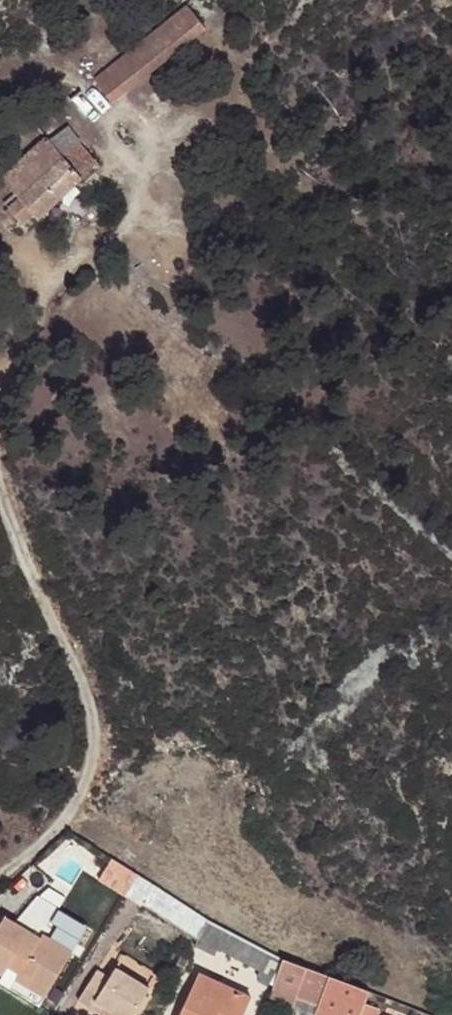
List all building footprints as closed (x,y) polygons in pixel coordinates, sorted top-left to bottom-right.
[(109,98),(202,19),(190,4),(97,81),(109,98)] [(209,28),(202,19),(109,98),(116,106),(209,28)] [(48,121),(71,101),(59,88),(36,107),(48,121)] [(72,170),(88,155),(78,144),(62,159),(46,140),(3,180),(19,199),(9,208),(28,232),(82,182),(72,170)] [(99,167),(88,155),(72,170),(82,182),(99,167)] [(135,877),(124,870),(112,887),(124,895),(135,877)] [(135,877),(124,895),(122,897),(139,907),(141,904),(151,887),(135,877)] [(206,921),(151,887),(141,904),(196,940),(206,921)] [(37,938),(40,933),(55,907),(37,896),(19,925),(37,938)] [(40,933),(37,938),(19,925),(3,916),(0,920),(0,971),(1,972),(7,964),(18,971),(14,977),(42,995),(70,953),(40,933)] [(254,974),(260,955),(206,921),(196,940),(254,974)] [(268,989),(276,965),(260,955),(254,974),(252,981),(268,989)] [(14,977),(18,971),(7,964),(1,972),(0,974),(0,982),(7,987),(14,977)] [(323,983),(276,965),(268,989),(266,993),(262,1007),(284,1014),(286,1014),(290,1003),(313,1011),(311,1014),(370,1014),(359,1011),(364,998),(323,983)] [(147,989),(112,967),(106,978),(94,971),(77,998),(100,1014),(109,1014),(110,1013),(114,1014),(129,1014),(147,989)] [(248,1001),(197,975),(177,1014),(241,1014),(248,1001)]
